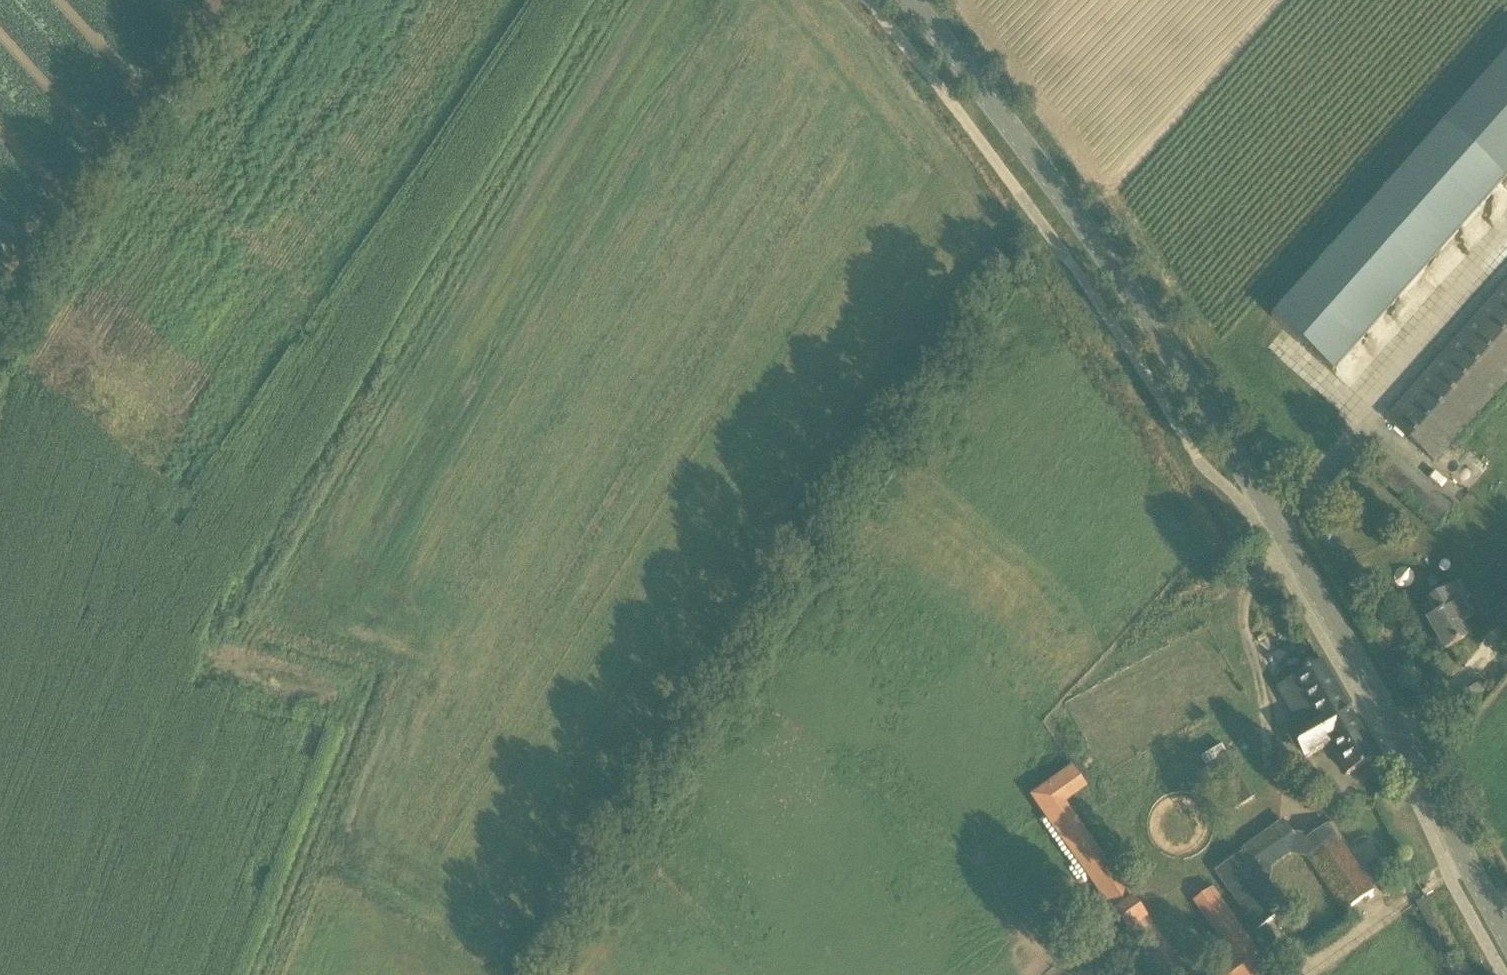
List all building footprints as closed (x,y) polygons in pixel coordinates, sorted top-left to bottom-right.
[(1268,318),(1326,371),(1493,188),(1506,173),(1506,57),(1435,135),(1268,318)] [(1384,419),(1435,465),(1506,385),(1506,282),(1384,419)] [(1436,529),(1450,514),(1454,509),(1388,452),(1371,471),(1436,529)] [(1506,591),(1506,570),(1497,582),(1506,591)] [(1445,651),(1469,638),(1461,624),(1473,616),(1464,601),(1470,597),(1460,580),(1427,599),(1436,616),(1427,621),(1445,651)] [(1377,758),(1322,662),(1278,689),(1301,729),(1281,741),(1291,759),(1326,737),(1347,775),(1377,758)] [(1472,700),(1485,693),(1480,684),(1467,691),(1472,700)] [(1206,768),(1231,812),(1257,797),(1231,753),(1206,768)] [(1153,923),(1073,798),(1092,786),(1078,764),(1036,791),(1129,938),(1153,923)] [(1329,825),(1313,836),(1292,833),(1282,820),(1240,849),(1242,852),(1214,872),(1256,932),(1288,910),(1263,874),(1289,856),(1307,859),(1344,912),(1374,891),(1329,825)] [(1270,970),(1218,885),(1194,900),(1236,969),(1227,974),(1261,974),(1270,970)]
